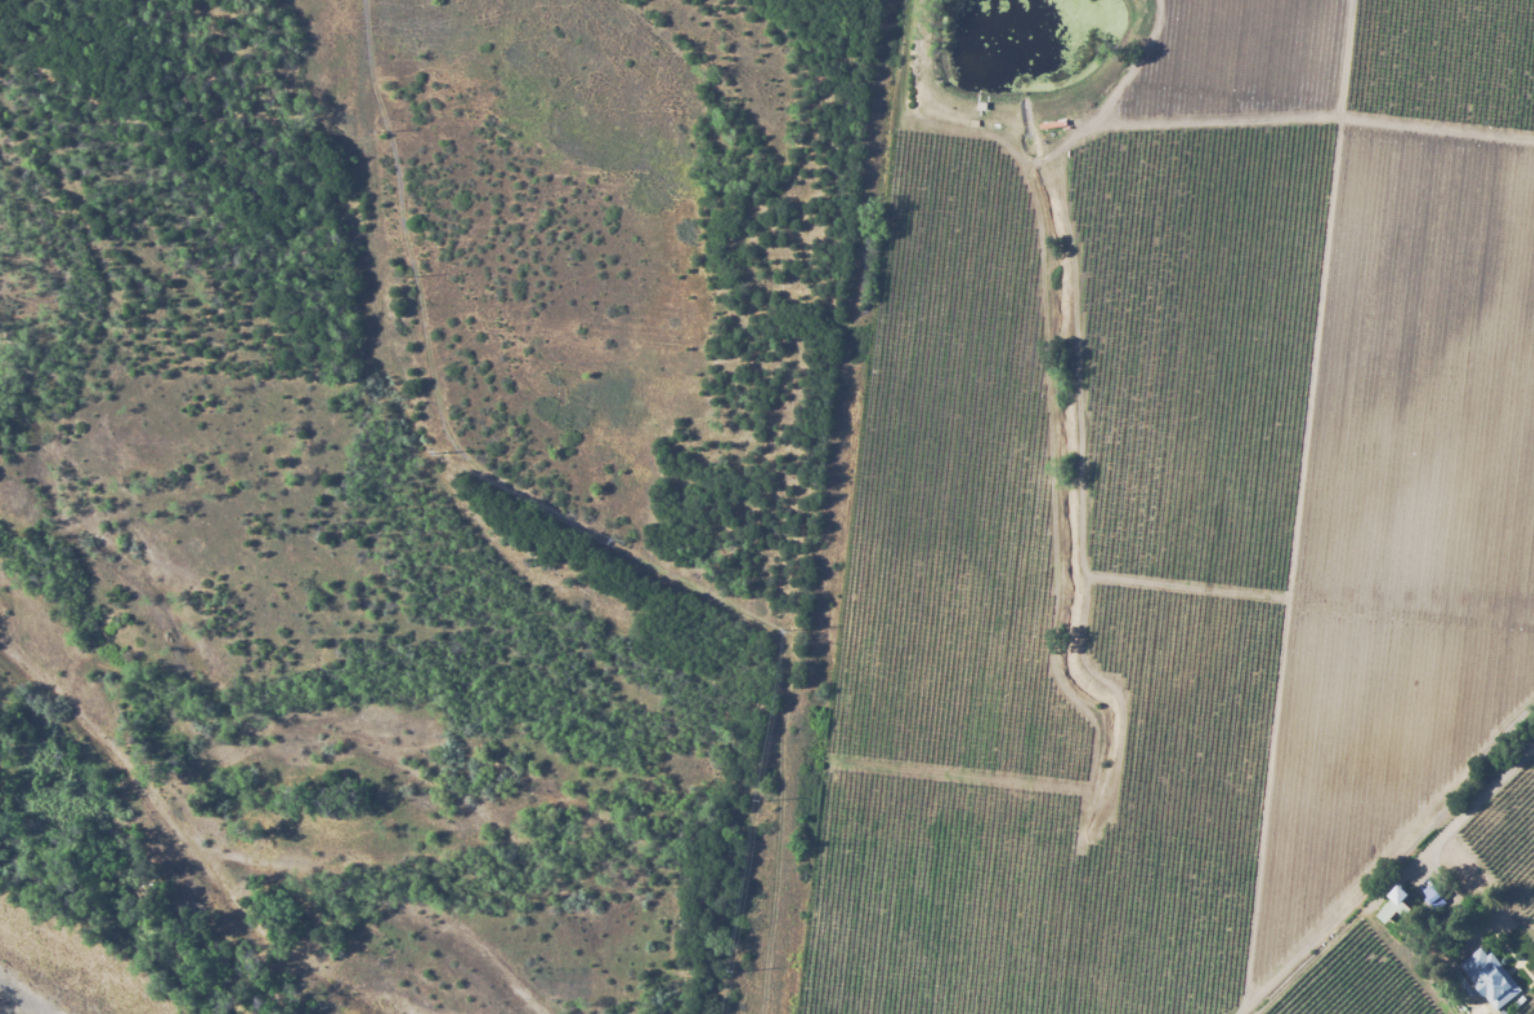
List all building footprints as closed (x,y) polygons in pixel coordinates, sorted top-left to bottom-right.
[(1445,903),(1435,882),(1422,888),(1432,909),(1445,903)] [(1414,894),(1404,884),(1376,914),(1386,923),(1398,910),(1407,918),(1414,909),(1407,902),(1414,894)] [(1521,991),(1484,945),(1459,964),(1496,1010),(1521,991)]
